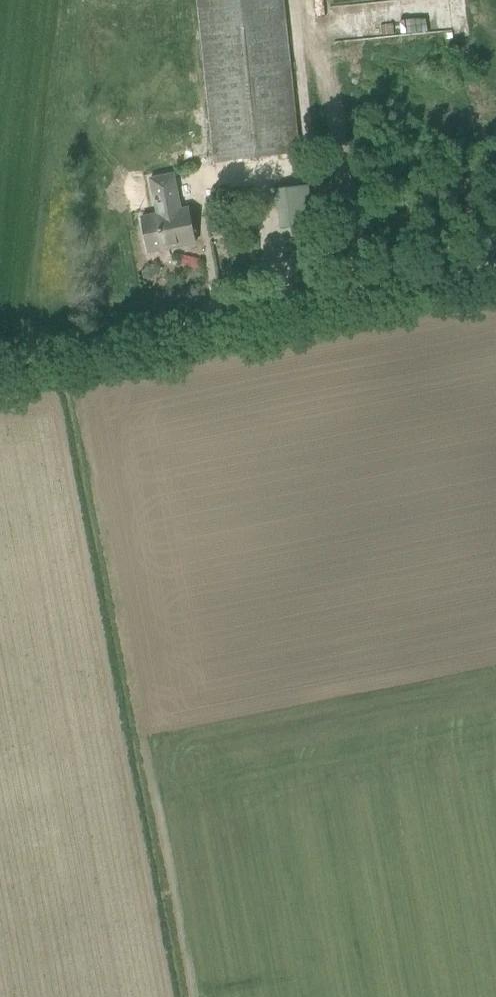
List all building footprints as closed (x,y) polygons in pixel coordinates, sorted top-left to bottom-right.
[(299,153),(283,0),(198,0),(214,157),(213,157),(213,161),(299,153)] [(188,208),(180,209),(173,174),(150,179),(157,214),(141,217),(148,252),(195,243),(188,208)] [(312,225),(332,222),(327,183),(307,185),(312,225)] [(280,229),(312,225),(307,185),(275,189),(280,229)]
